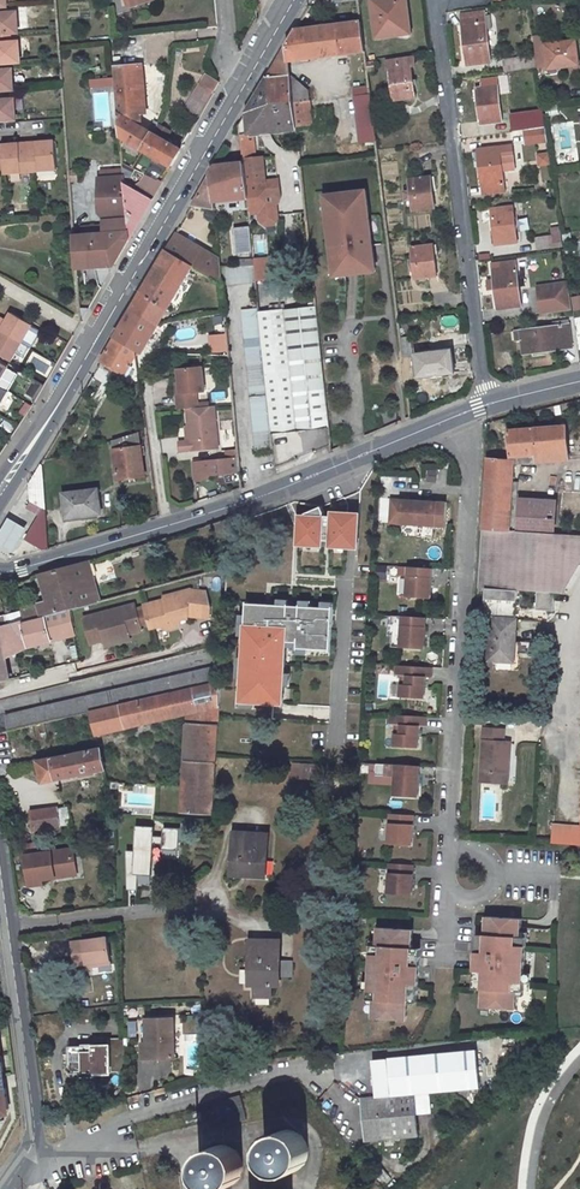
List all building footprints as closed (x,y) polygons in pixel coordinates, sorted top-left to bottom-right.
[(406,0),(383,3),(383,0),(372,0),(377,39),(407,35),(404,13),(408,13),(406,0)] [(0,14),(0,35),(20,33),(21,33),(19,12),(0,14)] [(485,12),(462,15),(467,65),(490,63),(487,29),(492,29),(490,15),(485,16),(485,12)] [(289,61),(365,52),(362,21),(296,30),(268,77),(290,75),(289,61)] [(2,64),(23,62),(22,41),(0,43),(0,64),(2,64)] [(572,67),(572,62),(578,62),(575,41),(545,45),(548,67),(558,66),(558,68),(572,67)] [(416,67),(414,58),(386,63),(387,71),(390,70),(393,90),(381,92),(383,105),(394,104),(394,101),(415,98),(411,67),(416,67)] [(522,58),(504,61),(505,72),(524,70),(522,58)] [(144,118),(139,115),(139,113),(134,106),(139,106),(137,66),(114,67),(120,136),(172,166),(182,149),(166,140),(173,129),(160,121),(153,133),(137,124),(138,122),(141,123),(144,118)] [(13,90),(12,69),(2,70),(0,70),(0,91),(13,90)] [(205,88),(198,99),(194,97),(187,109),(191,111),(201,117),(214,94),(213,93),(219,83),(207,75),(200,84),(205,88)] [(296,127),(293,103),(292,92),(290,75),(268,77),(239,127),(240,135),(253,133),(296,127)] [(290,75),(292,92),(293,103),(310,101),(308,90),(290,75)] [(107,79),(91,81),(91,87),(108,86),(107,79)] [(476,89),(481,124),(502,122),(497,80),(490,80),(491,87),(476,89)] [(368,87),(354,89),(355,97),(369,96),(368,87)] [(369,96),(355,97),(361,144),(375,142),(369,96)] [(0,100),(0,121),(16,120),(14,100),(0,100)] [(310,101),(293,103),(296,127),(323,124),(322,117),(312,118),(310,101)] [(531,130),(529,118),(512,120),(513,133),(524,131),(531,130)] [(546,128),(531,130),(524,131),(526,144),(547,141),(546,128)] [(256,158),(253,133),(240,135),(243,159),(256,158)] [(30,172),(57,170),(55,141),(40,142),(35,142),(28,143),(30,172)] [(3,170),(4,174),(30,172),(28,143),(19,144),(1,145),(3,170)] [(511,146),(478,150),(483,194),(504,192),(500,157),(512,155),(511,146)] [(537,166),(551,166),(550,152),(537,152),(537,166)] [(256,158),(243,159),(243,163),(246,184),(248,199),(249,212),(259,211),(259,216),(263,218),(272,217),(275,213),(274,207),(275,206),(276,205),(277,203),(278,202),(278,201),(279,199),(279,197),(277,180),(262,181),(261,174),(264,174),(262,157),(256,158)] [(248,199),(246,184),(243,163),(216,166),(210,176),(213,203),(248,199)] [(129,240),(124,186),(123,182),(123,176),(99,178),(99,206),(103,220),(104,234),(74,236),(76,269),(113,267),(129,240)] [(193,205),(213,209),(213,203),(210,176),(193,205)] [(431,177),(409,180),(413,211),(435,208),(431,177)] [(124,186),(129,240),(151,202),(161,186),(153,181),(145,195),(140,192),(138,195),(124,186)] [(124,186),(138,195),(140,192),(123,182),(124,186)] [(365,191),(329,196),(330,206),(326,207),(334,272),(344,271),(344,276),(375,272),(365,191)] [(512,207),(491,209),(496,245),(517,242),(512,207)] [(251,227),(234,229),(237,254),(253,252),(251,227)] [(221,284),(219,268),(219,262),(218,258),(176,233),(166,251),(193,267),(221,284)] [(536,238),(538,250),(553,248),(552,236),(536,238)] [(433,245),(412,248),(415,279),(437,277),(433,245)] [(166,251),(131,310),(158,326),(193,267),(166,251)] [(255,257),(256,279),(274,278),(273,256),(255,257)] [(254,266),(239,267),(231,267),(219,268),(221,284),(221,286),(256,283),(255,282),(254,266)] [(516,267),(493,270),(498,309),(521,306),(516,267)] [(541,316),(572,311),(570,297),(568,283),(537,287),(541,316)] [(574,310),(579,309),(579,295),(571,296),(574,310)] [(271,434),(299,431),(328,428),(315,307),(287,310),(259,313),(271,434)] [(272,448),(271,434),(259,313),(258,309),(242,311),(255,450),(272,448)] [(115,337),(142,353),(158,326),(131,310),(115,337)] [(16,340),(22,344),(33,326),(29,324),(11,313),(5,323),(0,321),(0,331),(16,340)] [(568,321),(554,323),(554,327),(521,331),(523,353),(571,348),(568,321)] [(11,362),(22,344),(16,340),(0,331),(0,356),(11,362)] [(210,353),(228,352),(227,333),(209,334),(210,353)] [(140,392),(137,374),(136,364),(142,353),(115,337),(102,361),(126,376),(124,386),(140,392)] [(400,339),(402,357),(412,356),(410,338),(400,339)] [(451,351),(416,355),(418,377),(454,373),(451,351)] [(9,367),(0,362),(0,382),(9,367)] [(177,371),(179,395),(176,395),(178,411),(198,409),(196,393),(203,392),(200,368),(177,371)] [(189,431),(191,442),(187,443),(180,443),(181,454),(220,449),(215,407),(198,409),(187,411),(189,431)] [(566,426),(510,431),(512,456),(568,452),(566,426)] [(139,433),(113,441),(118,479),(144,476),(139,433)] [(568,452),(512,456),(514,461),(513,467),(569,462),(568,452)] [(209,475),(233,473),(232,469),(239,468),(238,458),(193,464),(195,481),(209,479),(209,475)] [(487,459),(483,528),(509,529),(513,467),(514,461),(487,459)] [(29,484),(30,502),(44,510),(26,541),(43,551),(49,549),(42,463),(29,484)] [(66,518),(100,514),(97,490),(64,495),(66,518)] [(419,501),(391,499),(389,525),(416,526),(419,501)] [(446,502),(419,501),(416,526),(444,528),(446,502)] [(520,530),(553,533),(555,507),(522,505),(520,530)] [(299,511),(298,547),(361,548),(362,511),(325,511),(324,511),(299,511)] [(9,518),(0,534),(0,545),(13,552),(27,529),(9,518)] [(482,527),(478,587),(487,588),(555,592),(564,593),(566,564),(579,564),(579,534),(553,533),(520,530),(509,529),(483,528),(482,527)] [(48,573),(55,600),(42,603),(43,608),(45,616),(70,610),(81,607),(81,608),(101,603),(101,602),(94,576),(90,577),(86,563),(48,573)] [(566,564),(564,593),(579,566),(579,564),(566,564)] [(433,570),(408,568),(406,599),(431,601),(433,570)] [(172,623),(179,627),(187,625),(191,618),(198,616),(197,611),(216,616),(218,607),(213,591),(202,588),(176,595),(176,597),(157,603),(163,626),(172,623)] [(518,590),(487,588),(485,617),(517,619),(518,590)] [(555,592),(538,591),(536,609),(554,610),(555,592)] [(117,637),(141,631),(153,628),(147,603),(97,615),(104,641),(117,637)] [(43,608),(22,614),(24,622),(45,616),(43,608)] [(9,673),(6,658),(15,656),(27,650),(30,646),(74,635),(70,610),(45,616),(46,619),(25,624),(24,622),(22,614),(21,611),(0,617),(0,681),(10,679),(9,673)] [(426,619),(401,617),(398,648),(424,650),(426,619)] [(272,619),(242,618),(239,656),(266,658),(268,633),(271,633),(272,619)] [(517,619),(491,618),(489,660),(514,662),(517,619)] [(119,644),(143,637),(141,631),(117,637),(119,644)] [(75,664),(38,672),(41,685),(78,678),(75,664)] [(8,716),(6,716),(10,731),(91,711),(221,681),(222,681),(223,665),(8,716)] [(432,669),(395,666),(394,677),(400,678),(398,698),(423,700),(425,679),(431,679),(432,669)] [(91,711),(97,735),(187,713),(183,785),(214,787),(221,681),(91,711)] [(482,714),(470,714),(470,724),(482,725),(482,714)] [(425,718),(389,715),(388,726),(394,726),(392,746),(418,748),(419,728),(424,728),(425,718)] [(504,730),(485,729),(482,781),(507,783),(509,759),(505,759),(506,743),(503,742),(504,730)] [(44,782),(106,769),(101,749),(53,759),(53,758),(39,761),(44,782)] [(320,792),(318,762),(287,765),(288,776),(252,779),(254,798),(320,792)] [(420,767),(394,765),(392,795),(418,797),(420,767)] [(214,787),(183,785),(182,811),(213,814),(214,787)] [(59,808),(32,812),(34,831),(61,827),(60,818),(64,817),(63,810),(59,810),(59,808)] [(413,816),(388,814),(386,844),(411,846),(413,816)] [(155,826),(137,824),(136,850),(129,849),(129,889),(139,889),(139,874),(152,874),(153,864),(154,845),(155,826)] [(553,824),(552,843),(579,845),(579,826),(553,824)] [(179,859),(179,828),(164,827),(164,859),(179,859)] [(266,836),(236,834),(234,873),(260,874),(261,864),(265,864),(266,836)] [(72,849),(25,856),(30,886),(44,884),(43,879),(56,877),(55,875),(75,871),(72,849)] [(575,854),(567,854),(566,866),(574,866),(575,854)] [(414,866),(389,864),(386,894),(411,896),(414,866)] [(520,920),(483,918),(482,934),(482,945),(473,945),(471,981),(480,982),(479,991),(478,1011),(514,1013),(515,997),(515,992),(507,991),(508,984),(521,985),(523,948),(512,947),(512,941),(519,942),(519,936),(520,920)] [(409,931),(374,928),(373,944),(372,947),(377,947),(377,953),(366,953),(364,994),(375,994),(375,1001),(369,1001),(369,1004),(368,1019),(405,1021),(406,1003),(407,985),(408,966),(408,948),(409,931)] [(482,934),(474,934),(473,945),(482,945),(482,934)] [(523,942),(523,937),(519,936),(519,942),(512,941),(512,947),(523,948),(523,942)] [(78,966),(90,964),(113,961),(110,938),(75,942),(78,966)] [(278,943),(252,943),(252,970),(256,970),(256,996),(271,996),(271,984),(278,984),(278,976),(278,961),(278,943)] [(377,953),(377,947),(372,947),(373,944),(367,943),(366,953),(377,953)] [(416,949),(408,948),(408,966),(416,966),(416,949)] [(292,976),(292,961),(278,961),(278,976),(292,976)] [(480,982),(471,981),(471,991),(479,991),(480,982)] [(521,985),(508,984),(507,991),(515,992),(515,997),(520,998),(521,985)] [(414,1003),(415,985),(407,985),(406,1003),(414,1003)] [(375,1001),(375,994),(364,994),(364,1002),(364,1004),(369,1004),(369,1001),(375,1001)] [(148,1018),(147,1044),(150,1044),(150,1058),(174,1058),(175,1019),(148,1018)] [(128,1021),(129,1033),(138,1032),(137,1020),(128,1021)] [(95,1074),(110,1073),(110,1072),(124,1071),(124,1038),(109,1039),(109,1041),(95,1041),(93,1044),(82,1044),(82,1046),(69,1047),(69,1065),(68,1066),(68,1071),(71,1074),(75,1074),(75,1077),(94,1077),(95,1074)] [(475,1050),(373,1060),(376,1097),(414,1094),(478,1088),(475,1050)] [(361,1099),(365,1140),(418,1135),(414,1094),(376,1097),(361,1099)] [(221,1124),(242,1118),(236,1096),(209,1104),(212,1117),(215,1116),(216,1120),(220,1119),(221,1124)] [(314,1136),(271,1132),(267,1172),(310,1176),(314,1136)] [(201,1151),(203,1188),(247,1188),(244,1149),(201,1151)]
